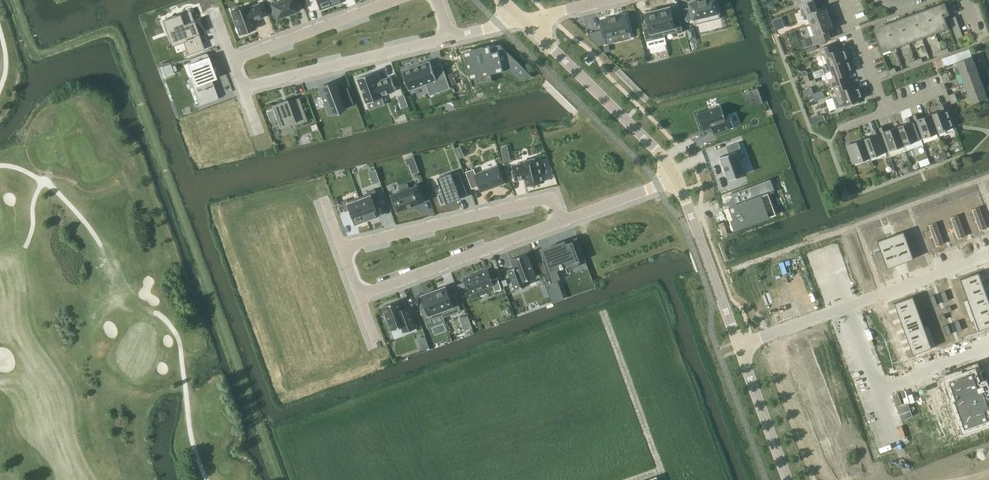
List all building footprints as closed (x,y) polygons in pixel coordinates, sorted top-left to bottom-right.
[(271,4),(276,18),(298,10),(294,0),(281,0),(271,4)] [(320,8),(331,4),(329,0),(317,0),(320,8)] [(683,8),(686,20),(694,18),(695,24),(721,18),(716,0),(701,0),(690,3),(691,6),(683,8)] [(803,2),(799,3),(802,9),(816,4),(814,0),(802,0),(803,2)] [(928,12),(935,31),(948,27),(945,16),(950,14),(946,2),(940,5),(941,8),(928,12)] [(249,4),(231,11),(240,35),(257,29),(254,20),(265,17),(260,3),(249,6),(249,4)] [(811,24),(831,17),(829,11),(827,11),(825,6),(818,9),(816,4),(802,9),(805,19),(809,18),(811,24)] [(671,6),(658,9),(664,34),(665,34),(676,31),(677,33),(683,32),(680,18),(674,19),(671,6)] [(649,25),(643,27),(647,41),(665,37),(665,34),(664,34),(658,9),(657,10),(657,8),(651,9),(651,11),(646,12),(649,25)] [(165,20),(163,21),(167,31),(168,30),(172,43),(178,41),(186,38),(189,48),(182,51),(184,56),(194,53),(194,52),(192,53),(190,47),(202,43),(195,24),(193,25),(192,22),(195,21),(190,9),(165,18),(165,20)] [(915,17),(922,36),(935,31),(928,12),(915,17)] [(628,14),(601,20),(606,38),(632,32),(628,14)] [(831,17),(811,24),(815,35),(812,36),(814,44),(831,38),(828,30),(834,28),(832,24),(833,22),(831,17)] [(909,41),(922,36),(915,17),(902,22),(909,41)] [(896,46),(909,41),(902,22),(889,27),(896,46)] [(882,51),(896,46),(889,27),(875,32),(882,51)] [(804,48),(813,44),(810,37),(802,40),(804,48)] [(834,43),(819,48),(822,55),(825,63),(824,63),(826,67),(849,59),(847,53),(848,52),(846,46),(836,49),(834,43)] [(490,45),(464,51),(465,53),(471,79),(491,73),(508,69),(519,80),(533,77),(500,44),(490,47),(490,45)] [(191,64),(188,65),(193,76),(189,78),(190,79),(197,76),(201,89),(198,90),(199,91),(197,91),(201,102),(196,104),(216,97),(217,99),(209,76),(214,74),(212,69),(213,68),(212,64),(211,65),(210,63),(206,52),(189,59),(191,64)] [(961,72),(976,66),(972,56),(957,62),(961,72)] [(833,86),(848,80),(846,74),(855,71),(852,64),(851,64),(849,59),(826,67),(827,70),(829,71),(831,70),(834,78),(831,79),(833,86)] [(430,60),(402,71),(409,90),(432,81),(437,93),(451,87),(441,63),(432,66),(430,60)] [(965,82),(980,77),(976,66),(961,72),(965,82)] [(374,72),(358,78),(367,103),(383,97),(383,95),(397,90),(392,76),(377,81),(374,72)] [(969,93),(984,87),(980,77),(965,82),(969,93)] [(837,96),(833,97),(837,108),(844,105),(853,102),(853,103),(855,104),(859,103),(858,100),(865,97),(862,91),(861,91),(858,84),(850,87),(848,80),(833,86),(837,96)] [(336,81),(319,87),(329,114),(355,104),(350,90),(340,93),(336,81)] [(984,87),(969,93),(972,103),(988,97),(984,87)] [(815,101),(824,98),(822,91),(813,95),(815,101)] [(286,100),(272,105),(280,127),(294,122),(295,125),(307,121),(299,98),(287,102),(286,100)] [(931,114),(938,132),(955,126),(947,103),(940,105),(942,110),(931,114)] [(721,105),(698,114),(704,130),(712,127),(714,134),(734,126),(730,114),(725,115),(721,105)] [(938,132),(931,114),(921,118),(919,113),(913,115),(921,138),(938,132)] [(818,115),(809,118),(811,124),(820,121),(825,119),(824,115),(822,114),(818,115)] [(904,144),(904,145),(906,150),(923,144),(921,138),(913,115),(906,118),(908,122),(898,126),(904,144)] [(904,144),(898,126),(887,130),(885,125),(879,128),(887,151),(904,145),(904,144)] [(864,138),(871,157),(887,151),(879,128),(872,130),(874,135),(864,138)] [(854,163),(871,157),(864,138),(847,145),(854,163)] [(728,154),(721,156),(729,179),(745,174),(737,151),(742,150),(739,142),(727,146),(729,153),(728,153),(728,154)] [(522,163),(513,165),(516,180),(525,177),(527,185),(544,181),(542,173),(547,172),(545,163),(540,164),(538,157),(522,161),(522,163)] [(474,168),(466,171),(472,188),(480,185),(482,191),(504,183),(498,166),(476,174),(474,168)] [(452,172),(438,177),(441,186),(443,191),(438,193),(442,204),(447,202),(447,204),(462,198),(460,195),(467,193),(460,172),(453,174),(452,172)] [(742,199),(736,201),(740,214),(736,215),(739,223),(770,212),(763,191),(775,187),(771,176),(738,189),(742,199)] [(401,191),(392,194),(398,211),(424,201),(418,185),(409,188),(408,183),(399,187),(401,191)] [(370,193),(359,197),(368,219),(379,215),(374,201),(379,199),(376,189),(370,191),(370,193)] [(348,199),(341,201),(345,211),(351,209),(356,223),(368,219),(359,197),(348,201),(348,199)] [(981,209),(974,211),(981,231),(988,228),(981,209)] [(957,218),(950,220),(956,239),(964,237),(957,218)] [(933,226),(926,228),(933,247),(940,245),(933,226)] [(905,232),(891,236),(896,249),(909,244),(905,232)] [(545,259),(543,259),(547,271),(548,271),(551,280),(551,282),(558,280),(561,279),(557,268),(561,266),(561,268),(564,267),(564,265),(568,264),(569,269),(580,265),(578,260),(584,258),(585,259),(586,259),(577,236),(576,236),(577,237),(565,242),(565,241),(564,242),(562,242),(557,244),(552,246),(547,248),(546,249),(544,249),(547,258),(545,259)] [(891,236),(878,241),(882,254),(896,249),(891,236)] [(909,244),(896,249),(900,262),(914,257),(909,244)] [(896,249),(882,254),(887,267),(900,262),(896,249)] [(509,269),(508,269),(515,289),(528,285),(526,280),(536,276),(528,253),(512,259),(514,267),(509,269)] [(488,269),(465,278),(470,293),(493,285),(496,291),(502,289),(498,277),(492,279),(488,269)] [(979,272),(960,279),(964,289),(983,282),(979,272)] [(983,282),(964,289),(968,299),(986,292),(983,282)] [(446,286),(434,291),(444,317),(461,310),(456,297),(450,299),(446,286)] [(549,291),(552,301),(563,298),(559,287),(549,291)] [(427,307),(421,310),(428,328),(445,321),(444,317),(434,291),(422,295),(427,307)] [(968,299),(971,309),(988,303),(988,299),(986,292),(968,299)] [(914,296),(895,303),(899,313),(918,306),(914,296)] [(399,300),(383,306),(392,330),(402,326),(404,332),(417,327),(409,305),(402,308),(399,300)] [(972,309),(975,319),(988,314),(988,303),(972,309)] [(918,306),(899,313),(903,323),(921,316),(918,306)] [(975,319),(979,330),(988,326),(988,314),(975,319)] [(903,323),(906,333),(925,326),(922,316),(903,323)] [(925,326),(906,333),(910,343),(929,336),(925,326)] [(929,336),(910,343),(914,353),(933,347),(929,336)] [(939,380),(958,433),(988,421),(985,408),(988,407),(988,386),(980,390),(979,385),(976,386),(970,369),(939,380)]
